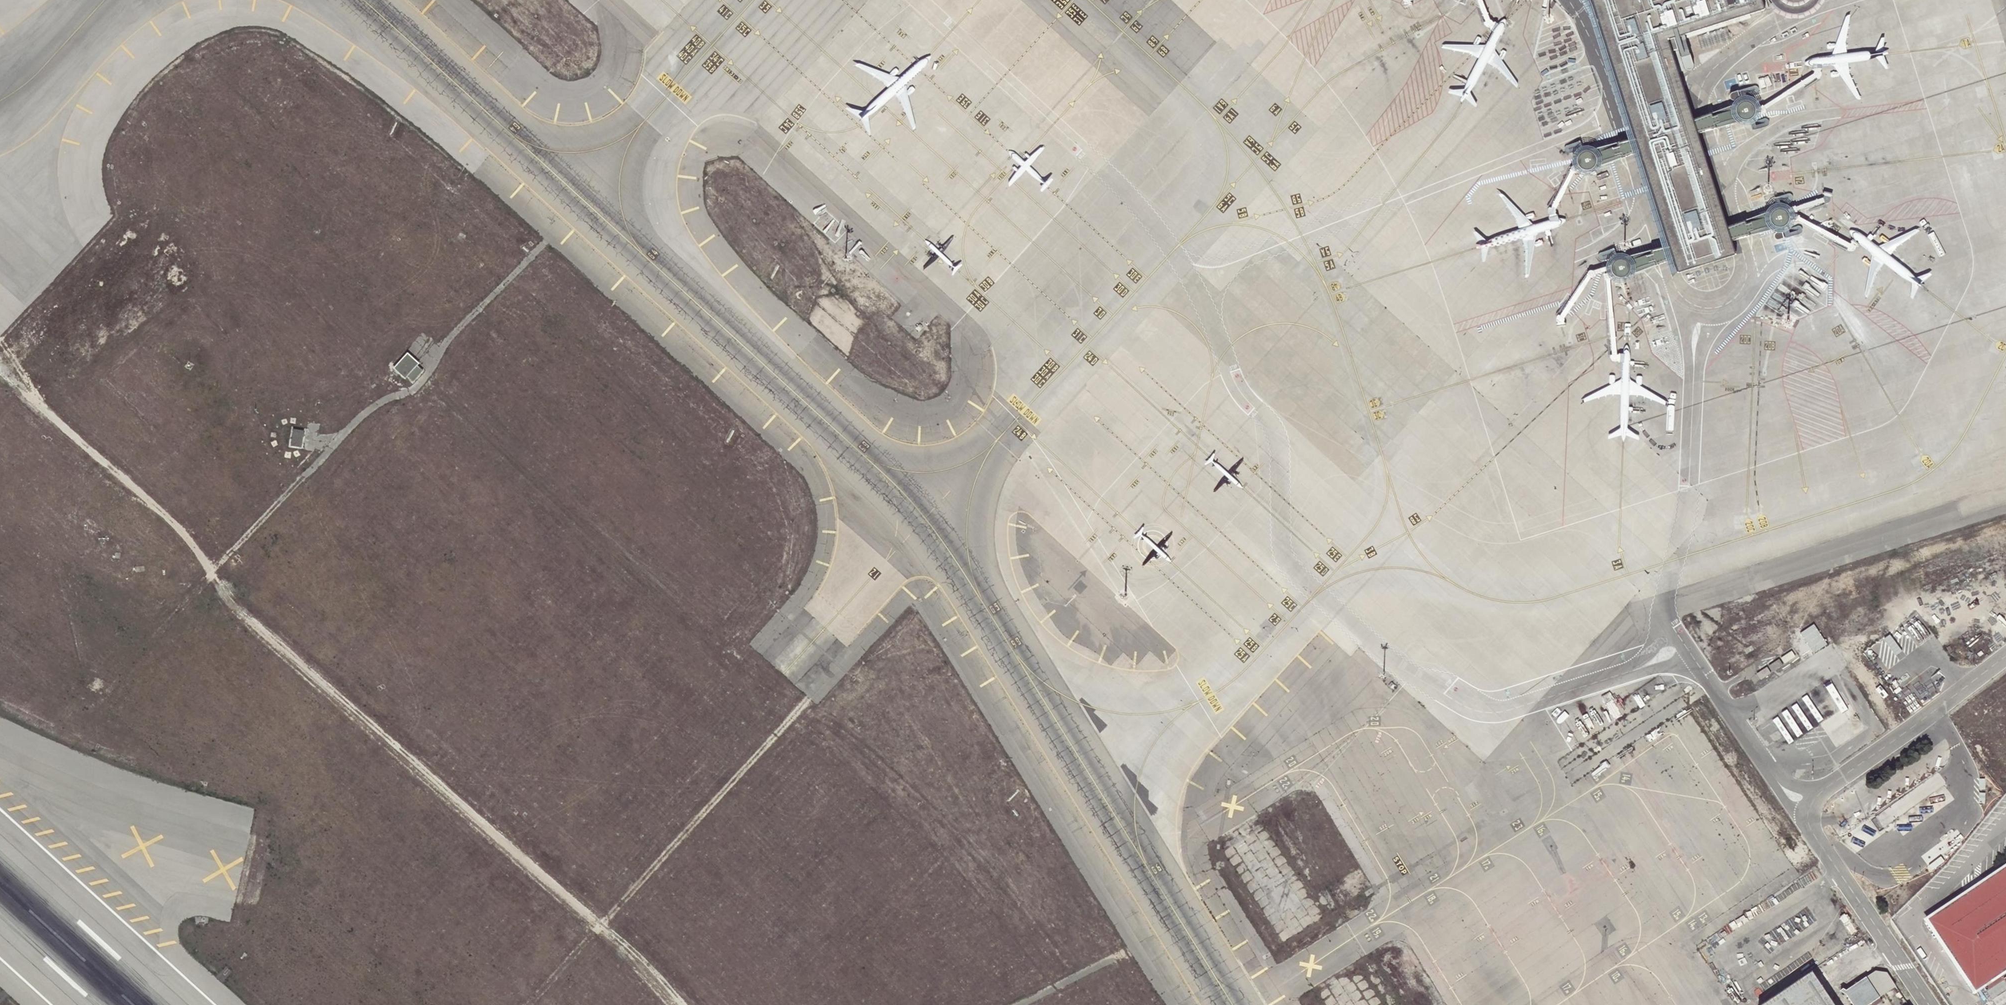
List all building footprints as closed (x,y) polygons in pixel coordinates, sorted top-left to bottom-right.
[(1599,151),(1596,149),(1592,150),(1589,152),(1587,154),(1586,158),(1586,161),(1587,164),(1590,166),(1593,168),(1597,167),(1600,166),(1603,164),(1646,150),(1676,244),(1633,257),(1629,256),(1625,256),(1622,258),(1620,261),(1619,264),(1620,267),(1621,270),(1623,273),(1627,274),(1630,274),(1634,273),(1680,258),(1685,272),(1741,255),(1736,241),(1784,225),(1788,225),(1791,224),(1794,221),(1795,218),(1795,214),(1793,211),(1790,208),(1787,207),(1783,208),(1780,209),(1778,212),(1732,226),(1713,168),(1707,147),(1703,134),(1748,117),(1750,118),(1754,118),(1757,117),(1760,114),(1761,111),(1761,107),(1759,104),(1756,101),(1753,100),(1749,101),(1746,102),(1744,105),(1698,120),(1692,101),(1685,79),(1679,59),(1673,38),(1772,7),(1770,0),(1599,0),(1617,55),(1642,136),(1599,151)] [(1772,7),(1779,5),(1781,8),(1786,11),(1792,13),(1797,14),(1803,14),(1809,12),(1814,11),(1819,8),(1823,3),(1825,0),(1770,0),(1772,7)] [(1973,987),(2005,966),(2005,862),(1925,913),(1973,987)] [(1895,985),(1886,971),(1874,970),(1844,988),(1841,987),(1838,988),(1844,993),(1853,1004),(1864,1004),(1895,985)] [(1762,1004),(1835,1004),(1812,972),(1762,1004)] [(1988,1004),(2005,1004),(2005,975),(1980,992),(1988,1004)]
